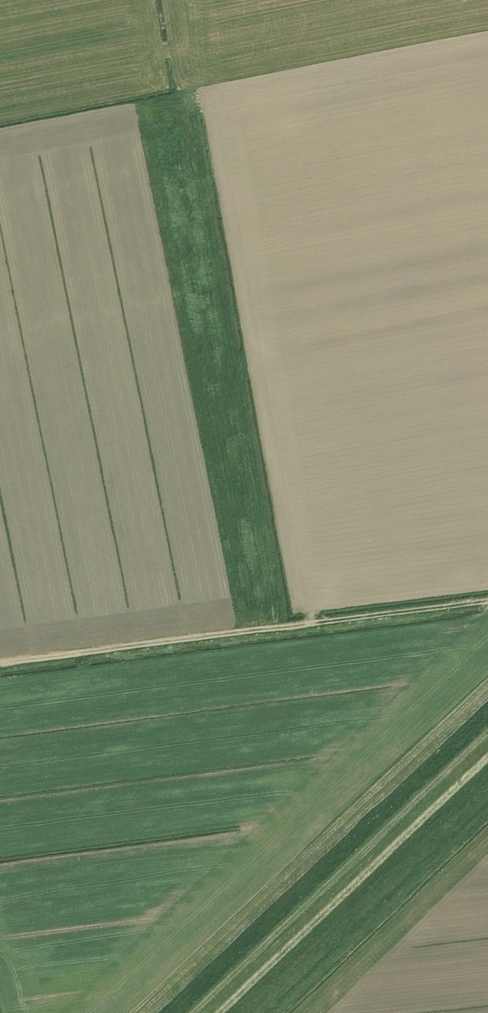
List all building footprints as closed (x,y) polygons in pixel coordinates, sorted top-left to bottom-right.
[(210,379),(211,396),(220,396),(219,378),(210,379)] [(58,431),(52,432),(53,443),(68,442),(67,429),(58,430),(58,431)]
